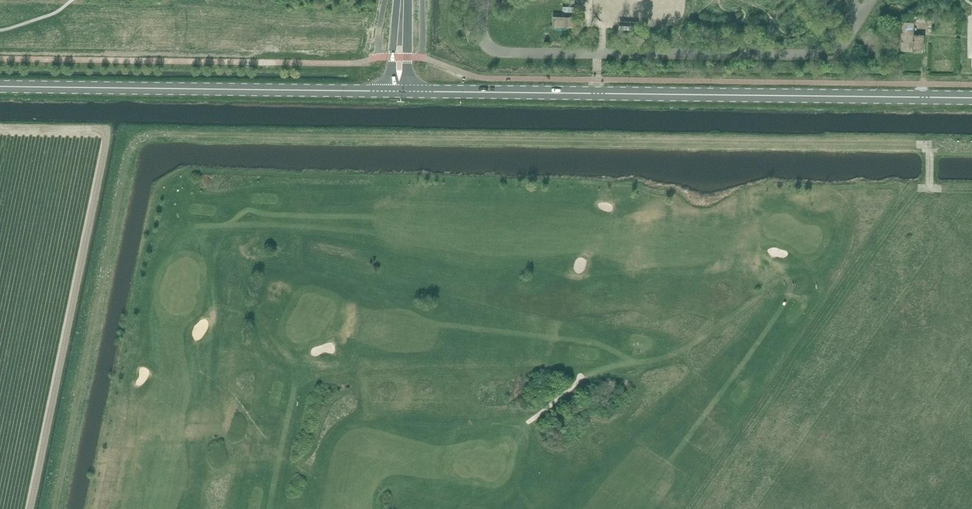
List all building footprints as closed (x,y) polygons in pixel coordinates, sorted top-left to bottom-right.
[(914,23),(915,22),(900,21),(900,22),(902,22),(900,50),(899,50),(899,51),(913,51),(916,51),(916,48),(923,49),(924,35),(913,35),(913,23),(914,23)]
